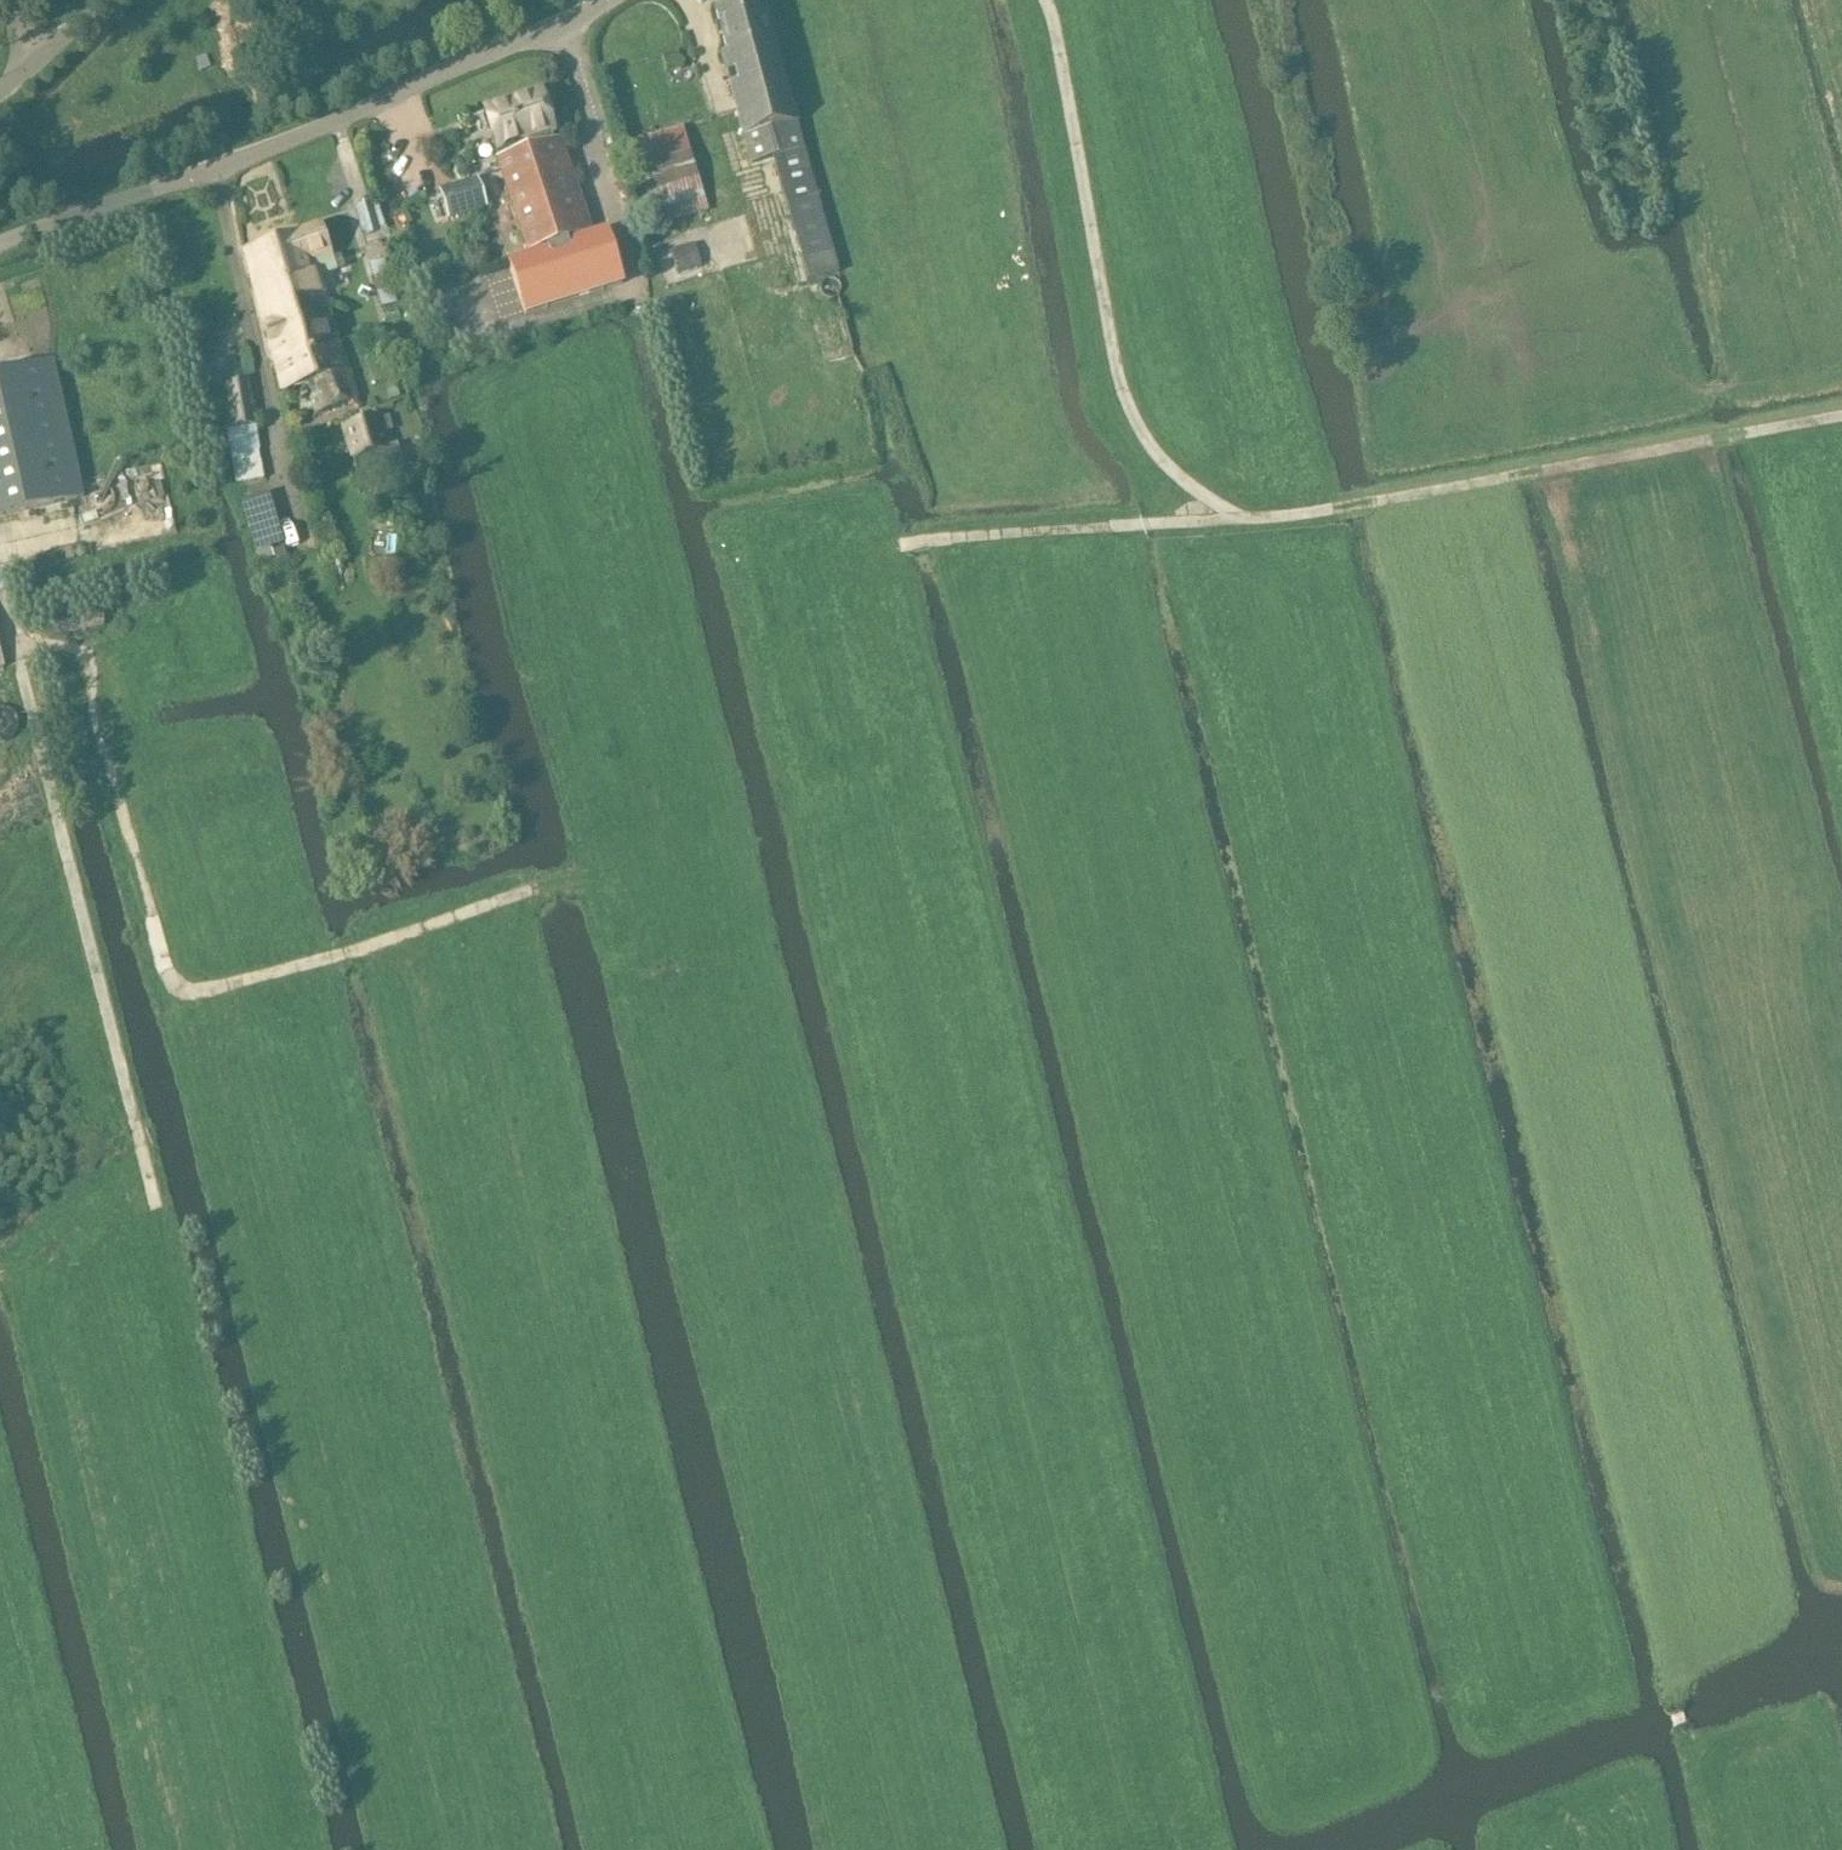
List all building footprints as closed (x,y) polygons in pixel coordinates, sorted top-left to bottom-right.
[(838,272),(774,39),(768,41),(757,0),(745,0),(714,9),(726,51),(721,52),(752,164),(774,158),(808,281),(838,272)] [(517,135),(551,124),(542,93),(486,111),(495,138),(515,131),(517,135)] [(553,130),(551,124),(517,135),(515,131),(495,138),(498,147),(502,146),(506,157),(497,160),(528,256),(509,262),(526,315),(623,284),(606,231),(587,237),(557,141),(553,143),(550,131),(553,130)] [(708,212),(682,126),(622,144),(647,230),(708,212)] [(487,207),(478,179),(440,191),(449,219),(487,207)] [(370,204),(355,208),(363,238),(379,234),(370,204)] [(319,224),(262,244),(268,267),(288,260),(294,277),(297,277),(304,299),(321,292),(316,277),(336,271),(331,258),(319,224)] [(262,244),(245,250),(274,361),(338,339),(321,292),(304,299),(297,277),(294,277),(288,260),(268,267),(262,244)] [(384,261),(369,265),(381,309),(387,307),(389,317),(399,314),(384,261)] [(213,337),(198,340),(201,359),(216,356),(213,337)] [(338,339),(274,361),(283,393),(316,381),(320,395),(313,398),(316,412),(358,397),(338,339)] [(83,497),(53,360),(0,372),(0,515),(83,497)] [(249,381),(226,385),(233,430),(255,426),(249,381)] [(395,384),(385,387),(389,401),(399,398),(395,384)] [(380,417),(342,428),(350,459),(352,458),(357,476),(403,463),(398,444),(388,447),(380,417)] [(270,547),(256,552),(260,563),(274,558),(270,547)]
